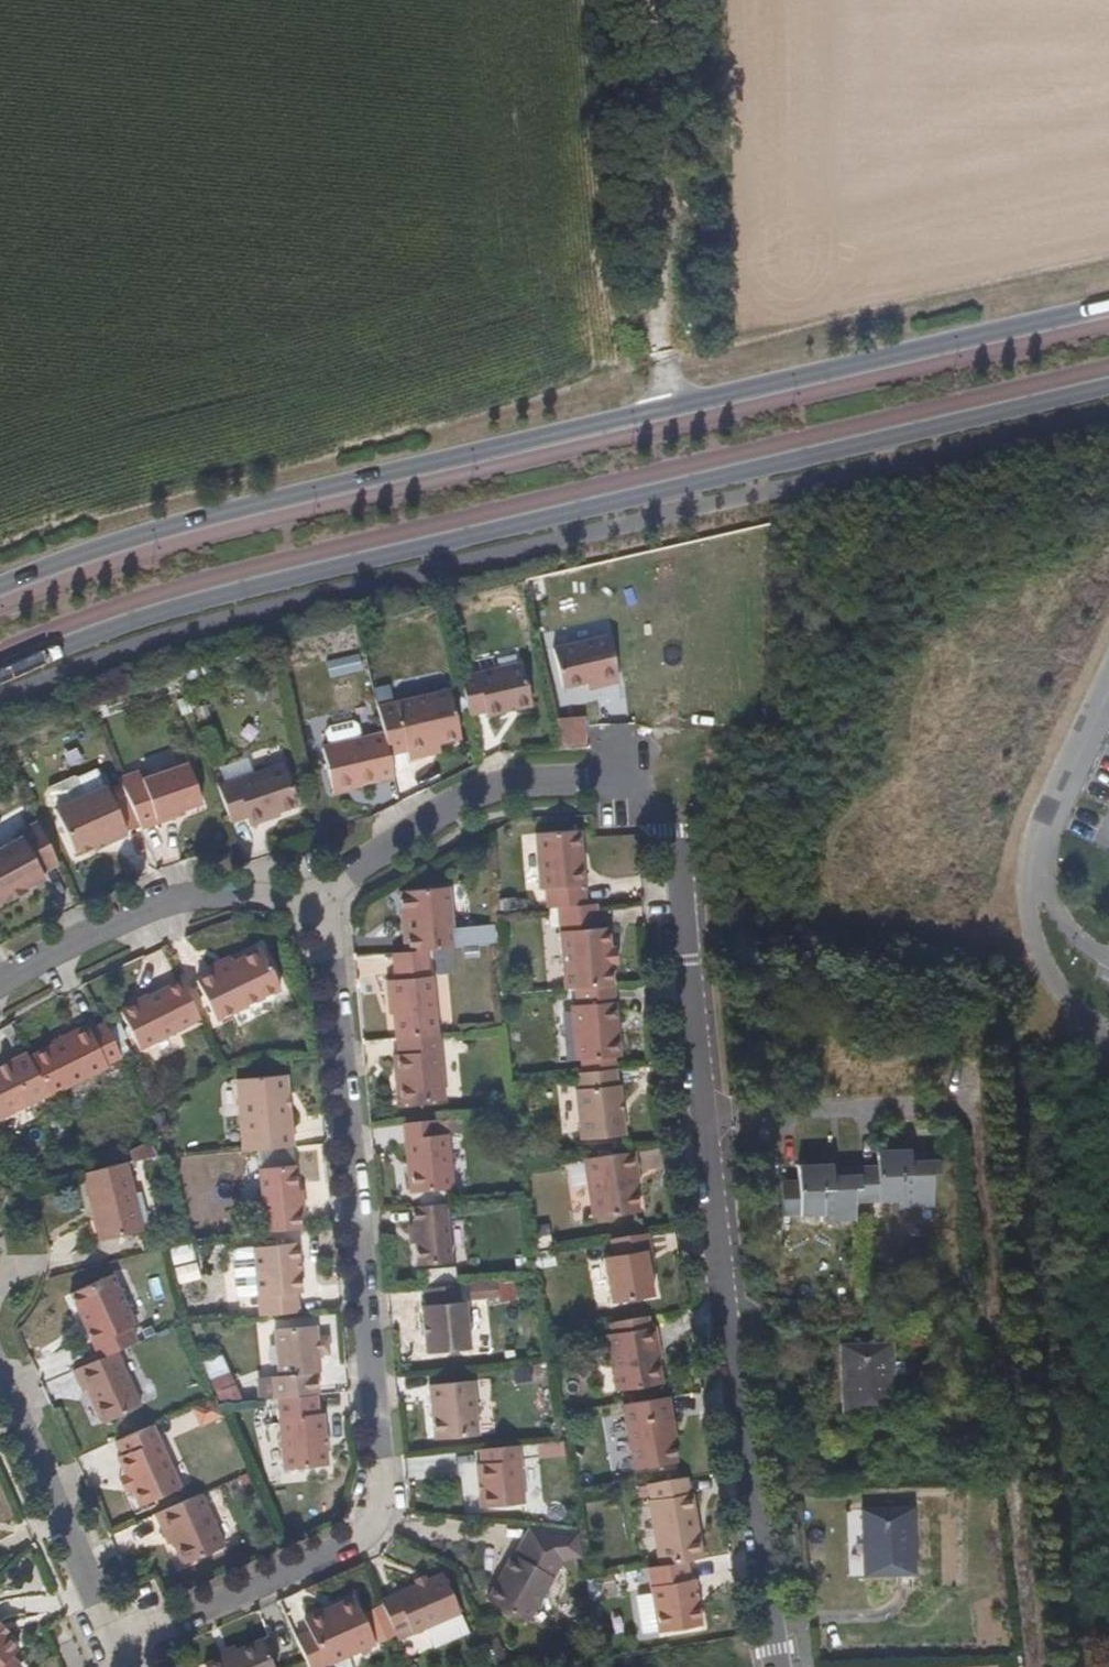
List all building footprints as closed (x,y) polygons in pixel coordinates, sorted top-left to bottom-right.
[(585,685),(589,694),(617,685),(605,638),(551,651),(561,691),(585,685)] [(471,680),(483,724),(527,711),(516,666),(471,680)] [(456,735),(444,685),(394,699),(407,759),(436,751),(434,743),(456,735)] [(407,759),(394,699),(376,704),(382,732),(384,741),(389,763),(407,759)] [(203,721),(218,717),(212,703),(198,707),(203,721)] [(558,715),(558,740),(581,739),(581,714),(558,715)] [(384,741),(382,732),(323,747),(323,754),(332,788),(359,780),(391,771),(389,763),(384,741)] [(140,779),(155,824),(174,819),(172,814),(200,805),(186,764),(140,779)] [(282,809),(269,766),(216,782),(231,824),(249,819),(252,818),(266,814),(282,809)] [(45,803),(65,846),(84,838),(118,822),(99,780),(45,803)] [(333,793),(359,786),(359,780),(332,788),(333,793)] [(47,866),(52,865),(56,865),(31,812),(15,822),(14,829),(0,837),(0,898),(37,880),(44,874),(42,871),(47,866)] [(269,823),(266,814),(252,818),(249,819),(252,826),(256,829),(264,827),(269,823)] [(118,822),(84,838),(87,845),(122,830),(118,822)] [(580,905),(575,831),(531,833),(535,886),(543,886),(545,907),(558,906),(564,906),(580,905)] [(493,942),(492,922),(449,925),(446,883),(407,885),(411,947),(433,945),(493,942)] [(606,944),(603,903),(580,905),(564,906),(558,906),(566,988),(570,988),(610,985),(608,958),(606,944)] [(443,1031),(440,972),(434,972),(433,945),(411,947),(399,947),(400,975),(394,975),(398,1034),(443,1031)] [(199,979),(218,1017),(283,984),(264,947),(217,970),(215,971),(199,979)] [(215,971),(217,970),(234,961),(230,954),(211,963),(215,971)] [(204,1019),(184,979),(122,1010),(143,1050),(204,1019)] [(620,1058),(611,985),(610,985),(570,988),(578,1063),(584,1062),(585,1071),(598,1069),(615,1067),(613,1059),(620,1058)] [(109,1058),(120,1051),(101,1013),(29,1052),(47,1088),(50,1095),(108,1065),(109,1058)] [(397,1052),(399,1102),(447,1101),(444,1038),(399,1040),(399,1050),(397,1052)] [(27,1047),(0,1060),(0,1110),(47,1088),(29,1052),(27,1047)] [(626,1129),(621,1066),(615,1067),(598,1069),(585,1071),(574,1073),(582,1136),(626,1129)] [(287,1142),(280,1074),(229,1080),(236,1147),(287,1142)] [(399,1124),(402,1191),(452,1189),(450,1129),(436,1129),(436,1122),(399,1124)] [(150,1153),(146,1139),(127,1149),(127,1158),(150,1153)] [(829,1157),(795,1157),(797,1212),(819,1211),(819,1219),(856,1218),(856,1202),(933,1201),(933,1155),(909,1156),(909,1142),(875,1143),(876,1166),(830,1167),(829,1157)] [(288,1183),(285,1156),(249,1160),(257,1230),(292,1227),(288,1185),(288,1183)] [(141,1223),(122,1160),(82,1167),(80,1168),(98,1236),(141,1223)] [(650,1233),(647,1208),(637,1209),(635,1188),(632,1174),(584,1179),(594,1242),(614,1239),(650,1233)] [(298,1205),(296,1182),(288,1183),(288,1185),(290,1205),(298,1205)] [(647,1208),(644,1188),(635,1188),(637,1209),(647,1208)] [(453,1259),(448,1199),(413,1201),(416,1240),(418,1261),(453,1259)] [(416,1240),(414,1219),(407,1222),(408,1236),(416,1240)] [(650,1233),(614,1239),(616,1252),(605,1254),(613,1303),(658,1296),(650,1233)] [(301,1289),(298,1241),(233,1246),(236,1293),(257,1292),(258,1313),(297,1309),(295,1292),(301,1289)] [(135,1315),(112,1265),(66,1287),(96,1353),(115,1345),(136,1336),(129,1321),(135,1315)] [(495,1298),(495,1283),(469,1282),(469,1297),(495,1298)] [(471,1349),(465,1292),(460,1292),(459,1284),(428,1287),(428,1293),(425,1298),(419,1299),(425,1353),(471,1349)] [(650,1362),(648,1345),(659,1342),(656,1324),(650,1325),(649,1318),(601,1327),(601,1332),(601,1339),(611,1394),(659,1384),(656,1360),(650,1362)] [(317,1322),(272,1325),(278,1372),(317,1368),(321,1368),(317,1322)] [(662,1359),(659,1342),(648,1345),(650,1362),(656,1360),(662,1359)] [(115,1345),(96,1353),(66,1365),(79,1391),(85,1389),(100,1421),(140,1403),(115,1345)] [(890,1361),(844,1361),(848,1430),(893,1428),(890,1361)] [(278,1372),(270,1373),(274,1421),(318,1417),(316,1393),(320,1392),(317,1368),(278,1372)] [(434,1440),(481,1436),(475,1377),(428,1380),(434,1440)] [(667,1432),(677,1430),(672,1399),(623,1407),(635,1472),(673,1465),(671,1446),(667,1432)] [(274,1421),(279,1472),(328,1469),(322,1417),(318,1417),(274,1421)] [(176,1484),(150,1422),(116,1437),(122,1450),(114,1452),(122,1470),(125,1477),(128,1484),(136,1502),(176,1484)] [(679,1444),(677,1430),(667,1432),(671,1446),(679,1444)] [(517,1505),(512,1445),(475,1447),(477,1461),(471,1467),(475,1509),(517,1505)] [(125,1477),(122,1470),(116,1473),(121,1486),(128,1484),(125,1477)] [(704,1560),(692,1499),(688,1500),(686,1481),(643,1488),(647,1507),(643,1507),(655,1569),(689,1563),(704,1560)] [(228,1546),(203,1491),(151,1514),(158,1530),(165,1527),(172,1543),(182,1565),(228,1546)] [(918,1520),(867,1524),(871,1590),(923,1586),(918,1520)] [(172,1543),(165,1527),(158,1530),(165,1545),(172,1543)] [(574,1534),(525,1528),(485,1601),(527,1624),(558,1567),(579,1563),(574,1534)] [(701,1630),(689,1563),(655,1569),(643,1572),(654,1638),(701,1630)] [(409,1574),(413,1584),(426,1578),(422,1569),(409,1574)] [(396,1641),(435,1625),(439,1635),(462,1625),(458,1615),(438,1573),(426,1578),(413,1584),(390,1594),(378,1599),(396,1641)] [(356,1598),(334,1608),(338,1617),(325,1621),(322,1613),(302,1622),(307,1636),(294,1642),(305,1666),(337,1666),(377,1649),(356,1598)] [(338,1617),(334,1608),(322,1613),(325,1621),(338,1617)] [(8,1655),(17,1645),(8,1634),(12,1631),(2,1623),(0,1623),(0,1666),(19,1666),(8,1655)] [(261,1645),(235,1657),(224,1663),(218,1665),(215,1666),(271,1666),(261,1645)] [(214,1656),(218,1665),(224,1663),(235,1657),(231,1648),(214,1656)]
